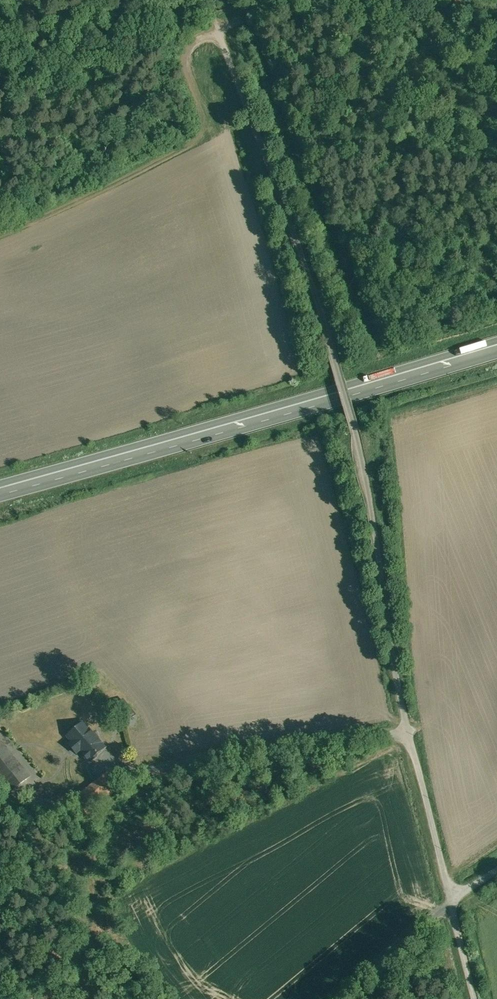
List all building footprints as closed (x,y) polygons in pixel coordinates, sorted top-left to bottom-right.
[(131,718),(118,703),(111,708),(124,724),(131,718)] [(99,744),(79,719),(60,735),(80,760),(99,744)] [(8,788),(26,775),(0,739),(0,777),(8,788)] [(115,775),(79,804),(86,814),(123,785),(115,775)]
